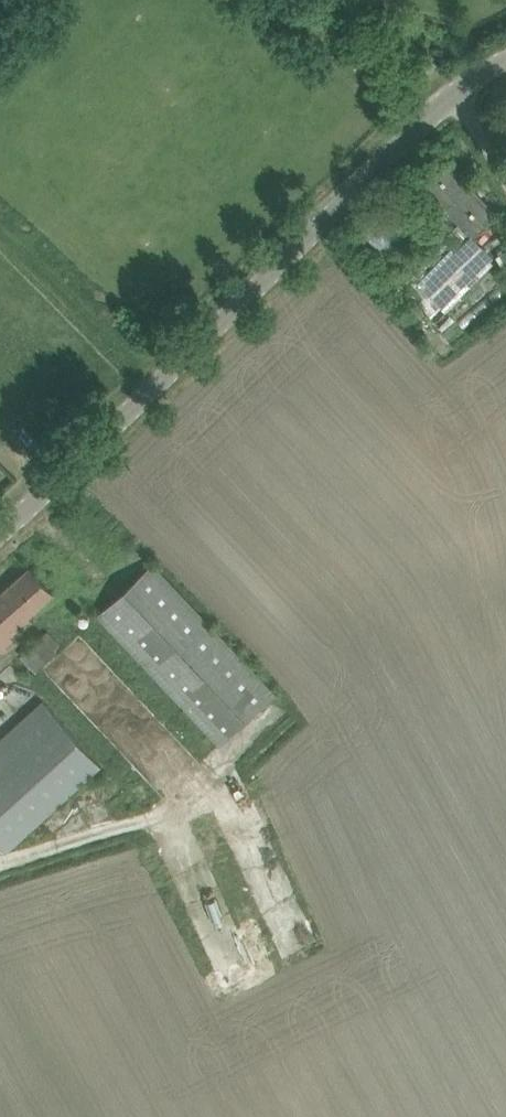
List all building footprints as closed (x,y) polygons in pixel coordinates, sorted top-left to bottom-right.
[(417,179),(472,236),(496,212),(441,155),(417,179)] [(360,229),(375,245),(380,249),(412,217),(393,201),(360,229)] [(426,280),(446,301),(492,258),(472,237),(426,280)] [(99,614),(220,743),(274,692),(153,563),(99,614)] [(29,615),(54,592),(30,566),(0,593),(0,650),(33,620),(29,615)] [(23,653),(38,670),(64,646),(49,629),(23,653)] [(11,847),(102,762),(44,699),(0,739),(0,835),(11,847)]
